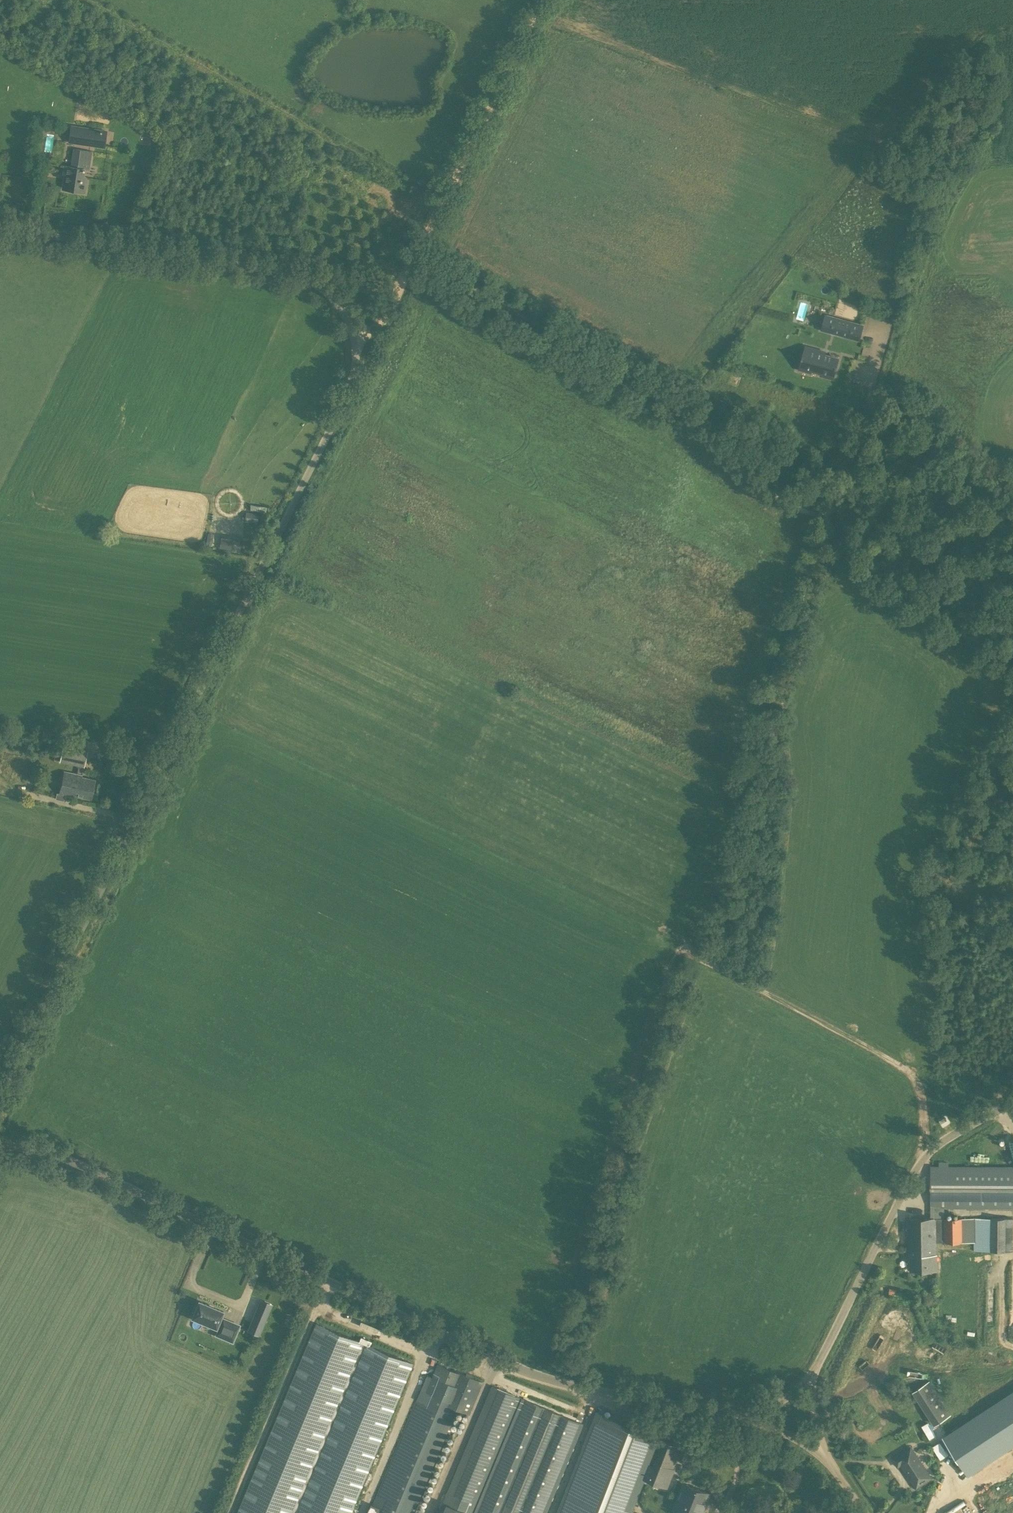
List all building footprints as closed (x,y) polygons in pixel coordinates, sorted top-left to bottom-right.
[(79,143),(95,146),(104,147),(104,145),(106,131),(82,127),(75,126),(72,142),(79,143)] [(48,134),(46,151),(54,152),(56,134),(48,134)] [(83,176),(84,169),(89,169),(91,159),(78,157),(77,168),(65,166),(64,174),(68,176),(66,187),(81,190),(85,190),(87,177),(83,176)] [(863,326),(832,317),(825,315),(821,329),(828,331),(859,340),(863,326)] [(823,351),(820,350),(805,346),(801,361),(799,369),(811,372),(811,370),(820,373),(820,375),(833,378),(834,377),(839,358),(822,354),(823,351)] [(245,511),(244,521),(256,522),(258,513),(245,511)] [(242,537),(221,534),(220,540),(241,543),(242,537)] [(77,773),(83,774),(84,767),(84,766),(87,752),(69,747),(65,763),(79,766),(77,773)] [(90,799),(95,780),(81,777),(82,775),(64,771),(59,793),(65,794),(76,797),(77,796),(90,799)] [(944,1218),(944,1208),(1012,1208),(1012,1166),(952,1166),(934,1166),(934,1177),(930,1177),(929,1206),(930,1206),(930,1218),(936,1218),(944,1218)] [(936,1270),(936,1242),(936,1218),(930,1218),(907,1218),(907,1248),(906,1248),(906,1259),(909,1259),(910,1270),(936,1270)] [(1012,1218),(944,1218),(936,1218),(936,1242),(974,1242),(973,1251),(1012,1251),(1012,1218)] [(260,1297),(247,1329),(260,1334),(272,1302),(260,1297)] [(218,1322),(223,1311),(199,1301),(192,1318),(216,1328),(216,1327),(219,1328),(216,1335),(233,1342),(236,1334),(226,1330),(227,1326),(218,1322)] [(370,1345),(372,1340),(362,1336),(360,1341),(316,1323),(237,1512),(351,1512),(413,1363),(370,1345)] [(483,1381),(457,1369),(456,1370),(437,1363),(432,1361),(416,1399),(416,1398),(372,1504),(370,1503),(366,1512),(413,1512),(457,1409),(470,1414),(483,1381)] [(932,1424),(951,1413),(930,1378),(911,1390),(932,1424)] [(584,1423),(491,1384),(439,1511),(435,1509),(434,1512),(546,1512),(584,1423)] [(995,1402),(945,1434),(971,1473),(1012,1445),(1012,1428),(995,1402)] [(655,1435),(595,1413),(557,1512),(640,1512),(631,1509),(643,1477),(639,1476),(655,1435)] [(673,1468),(682,1446),(655,1435),(639,1476),(643,1477),(667,1487),(674,1468),(673,1468)] [(910,1446),(895,1456),(892,1459),(897,1466),(901,1464),(916,1487),(931,1477),(910,1446)] [(710,1492),(684,1482),(674,1509),(684,1512),(702,1512),(710,1492)]
